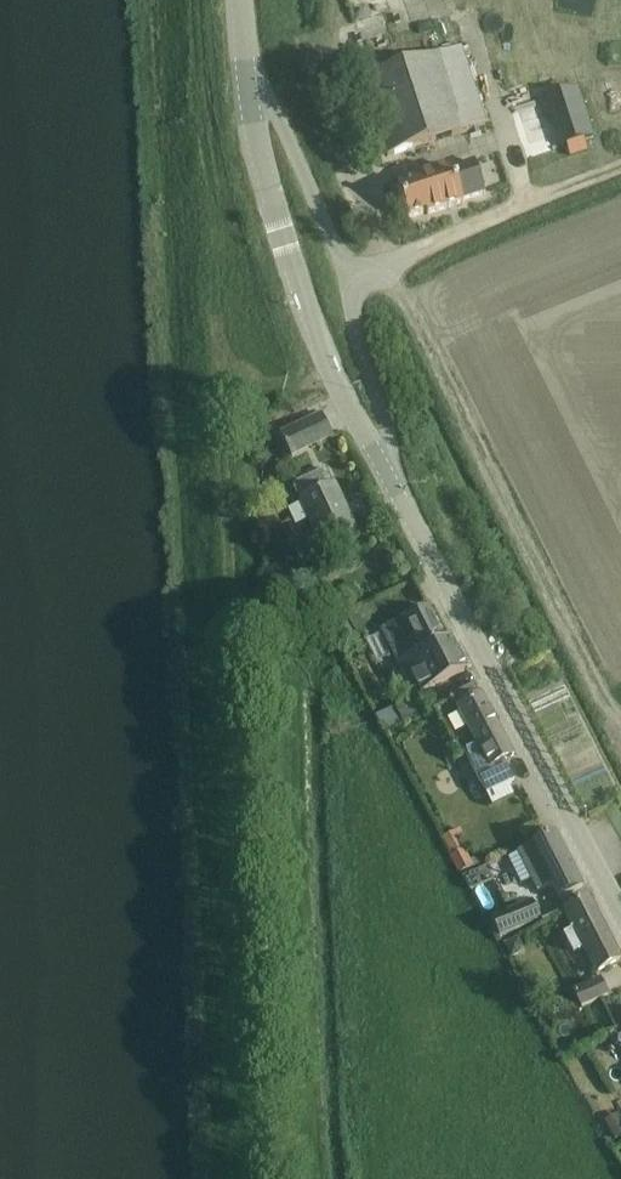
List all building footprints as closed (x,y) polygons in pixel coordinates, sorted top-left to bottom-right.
[(459,49),(385,74),(362,81),(387,158),(485,125),(459,49)] [(579,88),(539,99),(547,122),(586,111),(579,88)] [(416,183),(398,189),(408,220),(426,214),(427,216),(463,204),(462,202),(485,195),(474,164),(452,171),(451,169),(415,181),(416,183)] [(321,415),(302,425),(280,436),(292,460),(307,452),(304,446),(308,444),(330,433),(321,415)] [(326,471),(304,481),(292,487),(299,502),(320,547),(356,531),(335,484),(332,485),(326,471)] [(392,627),(381,632),(414,697),(445,682),(467,671),(451,638),(444,641),(428,609),(406,620),(392,627)] [(355,622),(361,643),(375,638),(368,618),(355,622)] [(481,697),(460,708),(457,709),(477,747),(464,754),(493,807),(514,795),(508,785),(514,782),(504,762),(513,757),(481,697)] [(610,810),(596,773),(565,785),(578,821),(610,810)] [(555,834),(547,839),(518,854),(536,888),(548,882),(558,901),(583,888),(555,834)] [(451,839),(443,843),(458,871),(471,865),(463,850),(457,853),(451,839)] [(588,899),(567,910),(560,913),(571,934),(566,937),(574,954),(580,951),(593,975),(620,961),(588,899)] [(532,906),(509,918),(507,914),(488,924),(499,945),(541,924),(532,906)] [(600,981),(572,996),(580,1010),(608,995),(600,981)] [(617,1114),(602,1122),(613,1141),(620,1137),(620,1121),(617,1114)]
